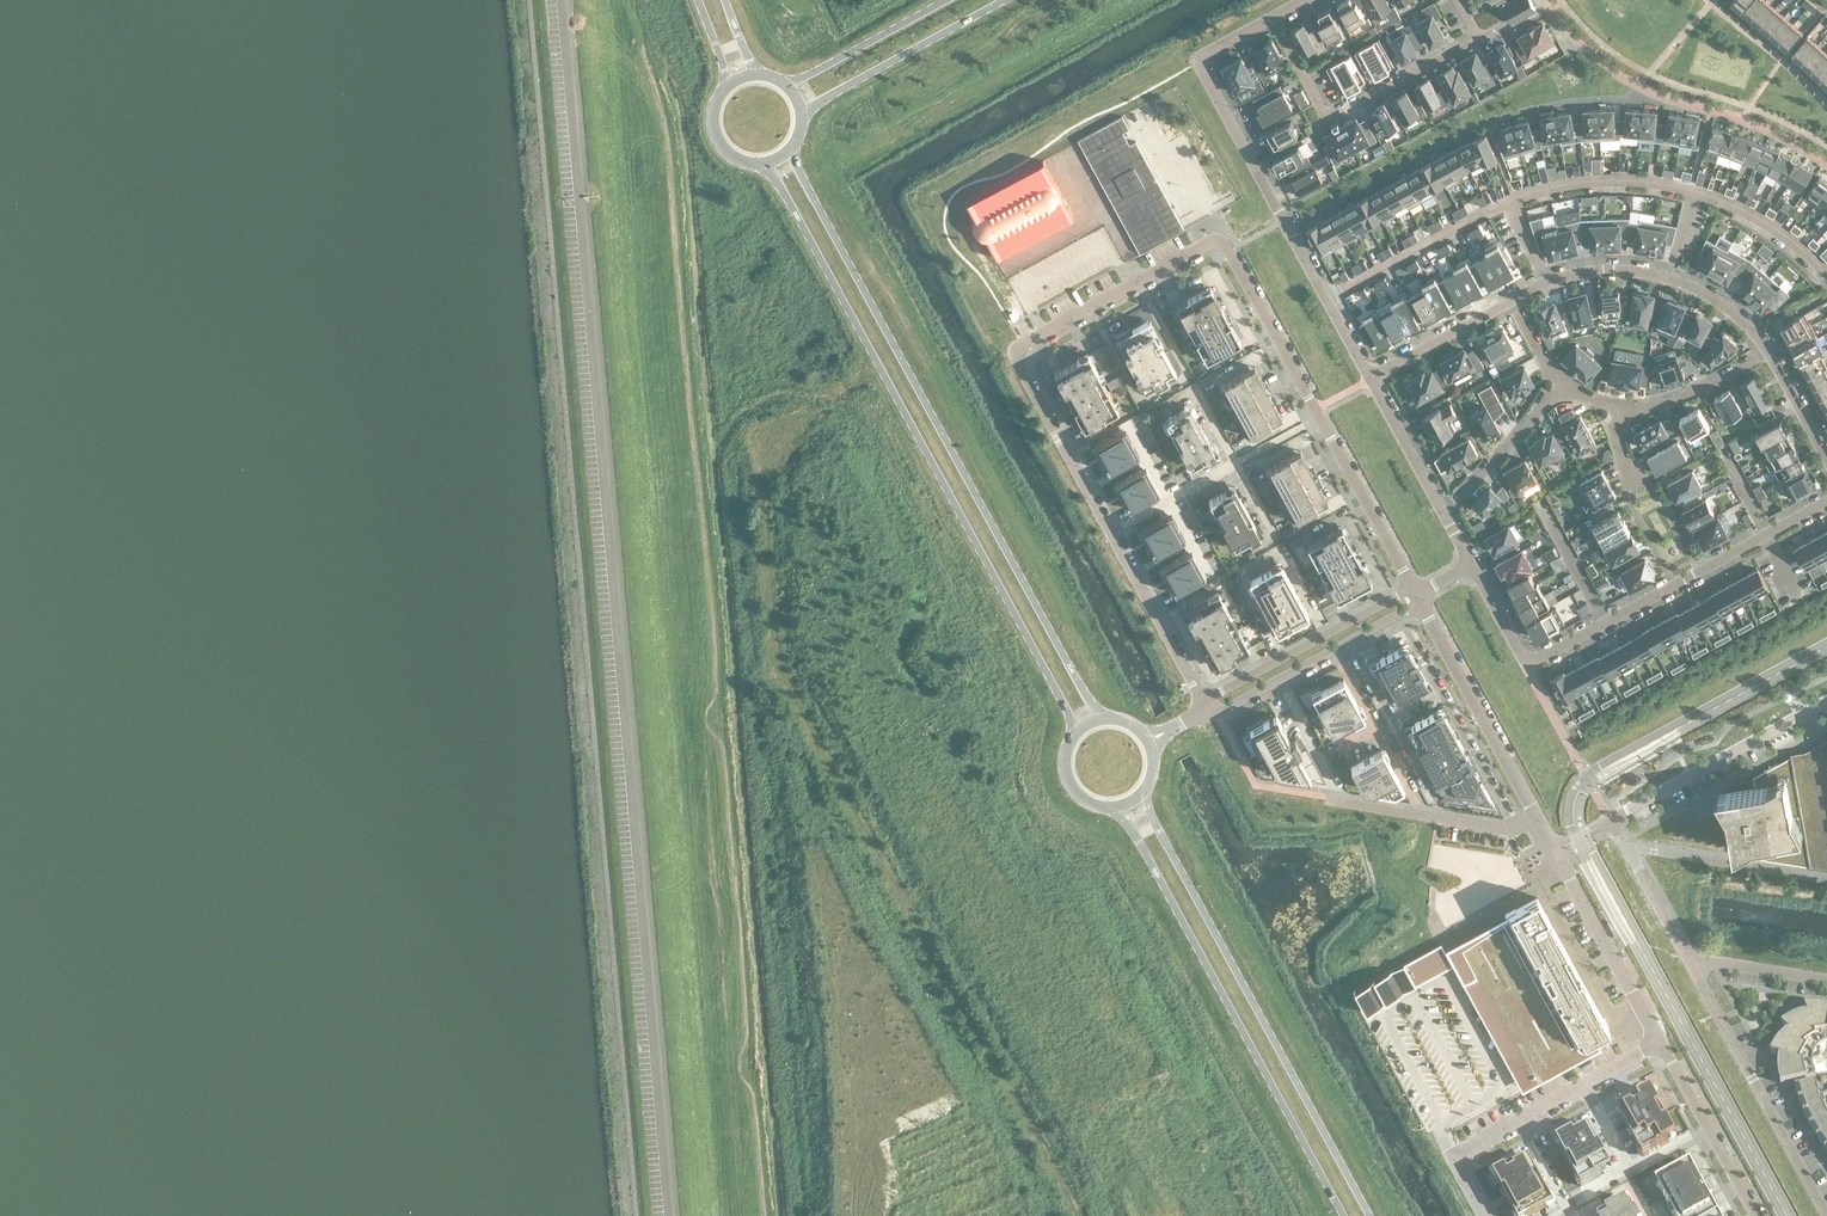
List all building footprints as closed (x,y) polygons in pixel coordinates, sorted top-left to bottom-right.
[(1351,29),(1360,24),(1363,29),(1370,25),(1371,24),(1368,18),(1365,20),(1356,3),(1353,5),(1350,0),(1347,0),(1338,5),(1351,29)] [(1375,18),(1387,12),(1393,23),(1400,19),(1394,7),(1390,9),(1385,0),(1366,0),(1375,18)] [(1512,23),(1535,10),(1530,0),(1516,0),(1508,5),(1505,0),(1504,0),(1496,4),(1500,10),(1504,8),(1512,23)] [(1739,10),(1740,11),(1749,0),(1732,0),(1731,2),(1740,9),(1739,10)] [(1749,19),(1765,0),(1749,0),(1740,11),(1749,19)] [(1774,8),(1765,0),(1749,19),(1758,27),(1774,8)] [(1801,4),(1807,8),(1811,4),(1806,0),(1804,0),(1801,4)] [(1431,45),(1445,38),(1435,20),(1441,16),(1433,3),(1422,9),(1427,18),(1419,22),(1431,45)] [(1816,8),(1811,4),(1807,8),(1812,13),(1816,8)] [(1476,7),(1471,9),(1474,16),(1479,13),(1476,7)] [(1784,16),(1774,8),(1758,27),(1767,35),(1784,16)] [(1330,10),(1318,16),(1322,24),(1319,26),(1328,43),(1343,35),(1330,10)] [(1793,24),(1784,16),(1767,35),(1777,43),(1793,24)] [(1304,24),(1291,31),(1293,34),(1291,35),(1295,44),(1297,43),(1303,53),(1314,47),(1318,53),(1326,49),(1315,30),(1309,33),(1304,24)] [(1528,32),(1520,37),(1525,45),(1516,50),(1523,63),(1533,58),(1530,53),(1552,41),(1543,24),(1535,28),(1534,29),(1529,32),(1529,31),(1528,32)] [(1777,43),(1786,52),(1803,33),(1793,24),(1777,43)] [(1375,27),(1369,30),(1372,36),(1378,33),(1375,27)] [(1405,33),(1392,40),(1403,61),(1417,54),(1414,49),(1421,45),(1413,30),(1406,34),(1405,33)] [(1807,36),(1790,55),(1800,64),(1817,45),(1807,36)] [(1390,71),(1388,69),(1394,66),(1379,39),(1355,52),(1361,63),(1364,62),(1373,78),(1375,77),(1376,79),(1390,71)] [(1272,41),(1262,47),(1263,48),(1255,52),(1261,61),(1253,65),(1261,80),(1279,70),(1277,67),(1284,63),(1272,41)] [(1495,48),(1489,51),(1502,75),(1517,67),(1511,56),(1512,55),(1513,56),(1513,55),(1508,46),(1508,47),(1508,48),(1507,48),(1504,43),(1502,44),(1502,43),(1494,47),(1495,48)] [(1826,53),(1817,45),(1800,64),(1809,72),(1826,53)] [(1476,53),(1463,60),(1469,71),(1467,72),(1472,83),(1475,81),(1475,82),(1487,75),(1489,79),(1496,76),(1490,63),(1483,66),(1476,53)] [(1826,53),(1809,72),(1818,80),(1826,71),(1826,54),(1826,53)] [(1361,87),(1360,85),(1365,82),(1351,55),(1347,56),(1326,68),(1332,79),(1336,77),(1344,93),(1347,92),(1348,94),(1361,87)] [(1241,58),(1223,68),(1242,103),(1265,91),(1258,79),(1254,82),(1241,58)] [(1442,72),(1439,73),(1455,101),(1470,92),(1458,71),(1456,72),(1452,66),(1450,67),(1449,65),(1440,70),(1442,72)] [(1818,80),(1826,89),(1826,88),(1826,71),(1818,80)] [(1428,79),(1416,86),(1428,107),(1430,112),(1450,101),(1443,89),(1436,93),(1428,79)] [(1289,82),(1283,85),(1286,91),(1292,87),(1289,82)] [(1291,106),(1283,93),(1281,94),(1278,89),(1280,87),(1280,86),(1255,100),(1263,113),(1260,115),(1262,120),(1264,124),(1288,111),(1292,108),(1291,106)] [(1399,95),(1392,98),(1397,107),(1393,109),(1397,116),(1401,114),(1405,122),(1405,121),(1409,128),(1419,123),(1418,120),(1427,116),(1417,98),(1412,101),(1405,89),(1397,93),(1399,95)] [(1302,90),(1294,95),(1301,107),(1309,103),(1302,90)] [(1475,92),(1470,94),(1475,103),(1479,100),(1475,92)] [(1372,113),(1377,123),(1372,126),(1375,133),(1381,130),(1384,135),(1397,128),(1384,103),(1376,107),(1377,110),(1372,113)] [(1599,110),(1600,140),(1620,139),(1620,123),(1614,123),(1613,109),(1599,110)] [(1599,110),(1584,111),(1584,124),(1578,125),(1580,138),(1580,141),(1600,140),(1599,110)] [(1620,123),(1620,139),(1639,140),(1642,111),(1627,110),(1626,123),(1620,123)] [(1642,111),(1639,140),(1659,142),(1661,126),(1655,125),(1656,112),(1642,111)] [(1529,123),(1538,122),(1536,112),(1528,114),(1529,123)] [(1572,126),(1570,112),(1555,115),(1560,142),(1580,138),(1578,125),(1572,126)] [(1661,126),(1659,142),(1679,146),(1684,116),(1670,114),(1667,127),(1661,126)] [(1543,131),(1538,132),(1541,145),(1560,142),(1555,115),(1541,118),(1543,131)] [(1684,116),(1679,146),(1698,149),(1702,133),(1696,132),(1699,119),(1684,116)] [(1121,117),(1077,141),(1139,254),(1141,253),(1178,233),(1183,230),(1135,142),(1129,145),(1122,133),(1128,129),(1121,117)] [(1344,125),(1341,126),(1354,149),(1356,148),(1357,150),(1365,145),(1364,144),(1368,142),(1370,144),(1377,140),(1368,125),(1362,129),(1356,118),(1352,121),(1352,120),(1343,125),(1344,125)] [(1291,121),(1267,134),(1275,148),(1298,135),(1291,121)] [(1541,148),(1541,145),(1538,132),(1532,134),(1528,121),(1514,125),(1522,154),(1541,148)] [(1309,125),(1304,127),(1308,134),(1313,131),(1309,125)] [(1522,154),(1514,125),(1499,129),(1503,142),(1498,144),(1504,159),(1522,154)] [(1331,132),(1326,135),(1333,147),(1327,151),(1335,166),(1342,162),(1339,157),(1344,155),(1345,156),(1352,152),(1352,151),(1354,149),(1341,126),(1339,128),(1339,127),(1330,132),(1331,132)] [(1727,130),(1713,126),(1706,150),(1719,154),(1727,130)] [(1739,134),(1727,130),(1719,154),(1731,158),(1739,134)] [(1752,139),(1739,134),(1731,158),(1742,163),(1752,139)] [(1486,135),(1472,141),(1482,163),(1485,169),(1498,164),(1486,135)] [(1765,145),(1752,139),(1742,163),(1754,168),(1765,145)] [(1472,141),(1458,148),(1469,169),(1482,163),(1472,141)] [(1381,145),(1377,147),(1380,153),(1385,151),(1381,145)] [(1777,151),(1765,145),(1754,168),(1765,173),(1777,151)] [(1280,172),(1290,166),(1293,172),(1310,163),(1307,157),(1305,158),(1298,146),(1273,160),(1280,172)] [(1458,148),(1445,155),(1457,176),(1469,169),(1458,148)] [(1789,157),(1777,151),(1765,173),(1777,179),(1789,157)] [(1326,155),(1290,174),(1294,181),(1289,184),(1296,196),(1323,181),(1316,170),(1330,162),(1326,155)] [(1445,155),(1432,162),(1444,183),(1447,188),(1459,181),(1457,176),(1445,155)] [(1801,164),(1789,157),(1777,179),(1788,186),(1801,164)] [(1591,160),(1592,174),(1602,174),(1601,159),(1591,160)] [(995,258),(1072,216),(1060,193),(1060,191),(1059,190),(1059,188),(1058,187),(1057,186),(1056,185),(1055,184),(1054,183),(1042,161),(965,204),(970,213),(971,215),(971,216),(972,218),(972,220),(972,221),(971,225),(971,226),(971,228),(972,230),(972,232),(973,234),(974,235),(975,237),(977,238),(978,239),(980,240),(983,241),(984,242),(986,244),(987,245),(989,247),(995,258)] [(1432,162),(1420,169),(1431,190),(1444,183),(1432,162)] [(1812,171),(1801,164),(1788,186),(1799,193),(1812,171)] [(1606,165),(1605,180),(1623,180),(1624,166),(1606,165)] [(1656,165),(1653,182),(1669,185),(1670,175),(1664,174),(1666,166),(1656,165)] [(1542,183),(1549,181),(1546,166),(1538,168),(1542,183)] [(1420,169),(1407,175),(1422,202),(1426,209),(1438,202),(1431,190),(1420,169)] [(1699,170),(1695,184),(1702,186),(1706,172),(1699,170)] [(1683,171),(1681,180),(1690,182),(1692,173),(1683,171)] [(1407,175),(1395,182),(1409,209),(1422,202),(1407,175)] [(1819,176),(1804,197),(1815,204),(1826,189),(1826,181),(1819,176)] [(1395,182),(1382,189),(1396,216),(1397,217),(1410,210),(1409,209),(1395,182)] [(1507,185),(1501,188),(1504,196),(1510,193),(1507,185)] [(1471,200),(1480,196),(1477,187),(1467,190),(1471,200)] [(1382,189),(1369,196),(1381,217),(1384,222),(1396,216),(1382,189)] [(1815,204),(1825,212),(1826,210),(1826,189),(1815,204)] [(1488,193),(1483,196),(1487,204),(1492,201),(1488,193)] [(1369,196),(1357,203),(1368,224),(1381,217),(1369,196)] [(1477,199),(1480,207),(1487,204),(1483,196),(1477,199)] [(1357,203),(1344,210),(1359,236),(1371,229),(1368,224),(1357,203)] [(1677,218),(1679,207),(1671,205),(1669,216),(1677,218)] [(1458,209),(1462,217),(1469,213),(1465,206),(1458,209)] [(1452,213),(1456,220),(1462,217),(1458,209),(1452,213)] [(1344,210),(1332,217),(1346,243),(1359,236),(1344,210)] [(1332,217),(1319,224),(1331,245),(1333,250),(1346,243),(1332,217)] [(1564,255),(1557,226),(1557,225),(1557,223),(1544,226),(1542,217),(1530,220),(1539,247),(1546,245),(1547,246),(1550,258),(1564,255)] [(1628,234),(1629,224),(1629,218),(1605,219),(1606,249),(1621,248),(1620,235),(1628,234)] [(1606,249),(1605,219),(1581,220),(1583,236),(1591,236),(1591,249),(1606,249)] [(1433,223),(1437,230),(1443,227),(1439,220),(1433,223)] [(1557,226),(1564,255),(1578,251),(1575,238),(1583,236),(1581,220),(1557,225),(1557,226)] [(1629,224),(1628,234),(1637,236),(1634,249),(1649,252),(1654,222),(1640,220),(1639,225),(1629,224)] [(1654,222),(1649,252),(1663,254),(1665,241),(1666,241),(1673,242),(1677,226),(1654,222)] [(1427,227),(1431,234),(1437,230),(1433,223),(1427,227)] [(1319,224),(1306,230),(1318,252),(1331,245),(1319,224)] [(1798,227),(1794,224),(1790,230),(1794,233),(1798,227)] [(1481,234),(1478,227),(1473,230),(1477,236),(1481,234)] [(1794,233),(1798,236),(1802,230),(1798,227),(1794,233)] [(1468,232),(1472,239),(1477,236),(1473,230),(1468,232)] [(1743,238),(1746,233),(1740,230),(1737,235),(1743,238)] [(1408,237),(1412,244),(1418,241),(1414,233),(1408,237)] [(1756,234),(1750,245),(1762,253),(1769,242),(1756,234)] [(1402,240),(1406,248),(1412,244),(1408,237),(1402,240)] [(1714,275),(1727,251),(1706,239),(1701,251),(1708,256),(1702,268),(1714,275)] [(1813,239),(1808,244),(1812,247),(1816,242),(1813,239)] [(1812,247),(1815,250),(1820,245),(1816,242),(1812,247)] [(1450,251),(1446,244),(1442,247),(1445,253),(1450,251)] [(1383,251),(1387,258),(1393,254),(1389,247),(1383,251)] [(1445,253),(1442,247),(1437,250),(1440,256),(1445,253)] [(1514,275),(1511,270),(1515,268),(1504,247),(1500,250),(1499,247),(1486,254),(1501,282),(1514,275)] [(1741,274),(1751,260),(1728,248),(1727,251),(1714,275),(1727,282),(1734,270),(1741,274)] [(1377,254),(1381,261),(1387,258),(1383,251),(1377,254)] [(1489,288),(1501,282),(1486,254),(1474,261),(1475,263),(1472,265),(1483,285),(1486,283),(1489,288)] [(1747,280),(1739,290),(1750,299),(1770,277),(1751,260),(1741,274),(1748,279),(1747,280)] [(1358,264),(1362,272),(1368,268),(1364,261),(1358,264)] [(1418,268),(1415,262),(1410,264),(1414,271),(1418,268)] [(1351,268),(1355,275),(1362,272),(1358,264),(1351,268)] [(1414,271),(1410,264),(1405,267),(1409,273),(1414,271)] [(1455,271),(1456,273),(1470,299),(1482,292),(1480,287),(1483,285),(1472,265),(1468,267),(1467,265),(1455,271)] [(1339,275),(1343,282),(1349,279),(1345,271),(1339,275)] [(1470,299),(1456,273),(1455,271),(1443,278),(1444,280),(1440,282),(1451,302),(1455,301),(1458,306),(1470,299)] [(1761,309),(1770,299),(1777,304),(1788,293),(1770,277),(1750,299),(1761,309)] [(1379,281),(1382,288),(1387,285),(1383,279),(1379,281)] [(1377,290),(1382,288),(1379,281),(1374,284),(1377,290)] [(1451,302),(1440,282),(1437,284),(1436,282),(1423,289),(1425,291),(1438,316),(1451,309),(1448,304),(1451,302)] [(1187,299),(1176,305),(1176,306),(1173,307),(1177,315),(1180,314),(1186,324),(1183,326),(1187,334),(1190,332),(1191,332),(1196,341),(1195,341),(1201,352),(1198,353),(1202,361),(1206,360),(1220,353),(1235,344),(1240,341),(1230,322),(1221,305),(1213,291),(1210,286),(1187,299)] [(1438,316),(1425,291),(1423,289),(1411,295),(1412,297),(1409,299),(1420,320),(1423,318),(1426,323),(1438,316)] [(1362,299),(1366,296),(1363,290),(1358,293),(1362,299)] [(1619,305),(1620,305),(1619,292),(1618,293),(1613,294),(1612,291),(1600,293),(1601,300),(1598,301),(1599,309),(1602,309),(1603,316),(1620,314),(1619,305)] [(1571,299),(1563,301),(1568,316),(1574,314),(1576,325),(1579,324),(1580,326),(1589,324),(1589,322),(1592,321),(1586,294),(1581,295),(1580,292),(1571,294),(1571,297),(1570,297),(1571,299)] [(1653,296),(1645,294),(1645,295),(1632,293),(1630,306),(1633,307),(1633,310),(1634,310),(1632,322),(1646,325),(1649,313),(1650,313),(1653,296)] [(1420,320),(1409,299),(1406,301),(1404,299),(1392,306),(1393,308),(1407,333),(1419,326),(1417,321),(1420,320)] [(1683,306),(1683,307),(1670,301),(1669,301),(1669,302),(1665,311),(1662,310),(1657,321),(1660,322),(1660,324),(1675,330),(1675,328),(1680,331),(1689,315),(1682,312),(1684,308),(1684,307),(1683,306)] [(1542,324),(1545,324),(1549,334),(1564,327),(1554,304),(1549,306),(1548,305),(1538,310),(1541,317),(1540,319),(1539,321),(1540,323),(1542,324)] [(1407,333),(1393,308),(1392,306),(1380,312),(1381,315),(1378,316),(1389,337),(1392,335),(1395,340),(1407,333)] [(1786,339),(1811,325),(1804,313),(1781,326),(1787,337),(1786,338),(1786,339)] [(1389,337),(1378,316),(1377,314),(1364,321),(1365,323),(1359,327),(1370,347),(1376,344),(1379,349),(1392,342),(1389,337)] [(1698,345),(1704,348),(1712,339),(1705,335),(1712,321),(1697,314),(1686,335),(1700,342),(1698,345)] [(1176,373),(1147,320),(1116,338),(1144,390),(1176,373)] [(1817,338),(1811,325),(1786,339),(1793,351),(1813,340),(1817,338)] [(1481,342),(1490,360),(1500,355),(1503,359),(1513,353),(1511,349),(1513,347),(1504,330),(1503,328),(1502,329),(1481,341),(1480,341),(1480,342),(1481,342)] [(1521,333),(1516,336),(1518,341),(1524,338),(1521,333)] [(1704,357),(1711,364),(1716,358),(1718,359),(1725,350),(1729,354),(1736,345),(1723,334),(1704,357)] [(1817,338),(1813,340),(1793,351),(1800,363),(1820,353),(1824,351),(1817,338)] [(1552,340),(1546,343),(1549,350),(1555,346),(1552,340)] [(1587,379),(1600,364),(1591,357),(1594,354),(1587,349),(1585,351),(1576,344),(1563,359),(1587,379)] [(1615,349),(1610,380),(1619,382),(1619,385),(1628,386),(1629,383),(1638,385),(1639,380),(1647,382),(1648,367),(1641,366),(1644,354),(1615,349)] [(1453,352),(1442,358),(1444,361),(1442,362),(1451,379),(1453,378),(1457,384),(1472,376),(1468,370),(1473,367),(1476,372),(1484,368),(1474,350),(1467,354),(1465,350),(1463,350),(1462,351),(1459,353),(1459,352),(1458,353),(1454,355),(1453,352)] [(1658,368),(1652,370),(1655,379),(1661,376),(1663,383),(1664,384),(1665,384),(1672,381),(1673,381),(1675,380),(1676,380),(1683,377),(1684,377),(1684,376),(1677,356),(1676,357),(1674,350),(1654,357),(1657,364),(1656,364),(1658,368)] [(1077,360),(1054,373),(1057,378),(1065,392),(1074,409),(1084,428),(1089,425),(1089,426),(1105,417),(1118,409),(1121,407),(1117,400),(1114,401),(1108,390),(1107,391),(1102,381),(1105,380),(1101,372),(1098,374),(1092,362),(1095,361),(1091,353),(1088,355),(1088,354),(1077,360)] [(1826,365),(1820,353),(1800,363),(1807,376),(1826,365)] [(1040,361),(1035,364),(1041,376),(1047,373),(1040,361)] [(1807,376),(1812,387),(1826,379),(1826,364),(1826,365),(1807,376)] [(1495,366),(1489,369),(1493,377),(1499,374),(1495,366)] [(1254,367),(1220,386),(1247,436),(1282,417),(1254,367)] [(1530,389),(1528,386),(1533,383),(1524,367),(1503,379),(1512,395),(1521,390),(1522,393),(1530,389)] [(1416,380),(1409,384),(1418,401),(1441,389),(1441,388),(1447,384),(1439,369),(1432,372),(1432,371),(1425,375),(1423,372),(1414,377),(1416,380)] [(1697,384),(1700,376),(1692,373),(1689,380),(1697,384)] [(1114,379),(1118,386),(1124,382),(1120,375),(1114,379)] [(1755,375),(1741,383),(1755,410),(1764,405),(1767,410),(1773,407),(1755,375)] [(1812,387),(1818,397),(1826,393),(1826,379),(1812,387)] [(1116,389),(1120,396),(1127,392),(1123,385),(1116,389)] [(1504,410),(1491,386),(1479,392),(1486,407),(1471,415),(1484,439),(1492,435),(1493,437),(1501,432),(1492,416),(1503,409),(1504,410)] [(1716,416),(1723,412),(1727,421),(1742,413),(1729,390),(1715,398),(1716,400),(1709,403),(1716,416)] [(1824,408),(1826,406),(1826,393),(1818,397),(1824,408)] [(1163,400),(1167,409),(1173,405),(1169,397),(1163,400)] [(1431,433),(1437,442),(1444,439),(1446,438),(1446,437),(1453,434),(1447,424),(1448,423),(1447,420),(1456,415),(1450,404),(1441,410),(1440,408),(1423,417),(1427,424),(1426,425),(1430,433),(1431,433)] [(1183,410),(1165,420),(1190,467),(1208,457),(1216,453),(1190,406),(1183,410)] [(1699,409),(1680,419),(1691,439),(1710,429),(1699,409)] [(1577,418),(1572,410),(1559,417),(1564,425),(1562,426),(1578,455),(1596,445),(1580,416),(1577,418)] [(1650,424),(1650,425),(1644,428),(1644,427),(1644,428),(1643,429),(1643,430),(1635,434),(1634,434),(1635,435),(1641,447),(1642,448),(1643,447),(1642,447),(1667,434),(1668,435),(1675,431),(1669,419),(1662,423),(1661,421),(1661,420),(1660,420),(1652,425),(1651,424),(1650,424)] [(1752,419),(1743,425),(1746,431),(1756,426),(1752,419)] [(1780,421),(1756,434),(1762,445),(1786,432),(1780,421)] [(1124,430),(1094,446),(1108,471),(1138,455),(1124,430)] [(1725,444),(1717,430),(1711,434),(1718,448),(1725,444)] [(1786,432),(1762,445),(1761,446),(1767,457),(1770,456),(1793,444),(1786,432)] [(1545,436),(1537,440),(1538,442),(1532,446),(1533,448),(1530,449),(1535,457),(1537,456),(1541,463),(1557,455),(1560,461),(1565,458),(1562,452),(1553,434),(1546,438),(1545,436)] [(1442,456),(1434,460),(1441,472),(1448,468),(1449,470),(1478,454),(1469,438),(1440,454),(1442,456)] [(1678,441),(1648,458),(1656,473),(1687,457),(1678,441)] [(1799,455),(1793,444),(1770,456),(1776,467),(1780,465),(1799,455)] [(1700,448),(1694,451),(1698,458),(1704,454),(1700,448)] [(1328,501),(1300,451),(1265,470),(1293,520),(1328,501)] [(1799,455),(1780,465),(1786,477),(1805,466),(1799,455)] [(1537,481),(1526,461),(1525,460),(1524,460),(1506,470),(1504,471),(1505,472),(1516,492),(1537,481)] [(1145,467),(1115,484),(1128,509),(1159,492),(1145,467)] [(1809,474),(1806,468),(1806,467),(1804,468),(1805,468),(1785,479),(1788,485),(1784,488),(1790,498),(1794,496),(1795,498),(1815,488),(1816,488),(1817,487),(1816,486),(1813,480),(1809,474)] [(1581,484),(1594,507),(1594,508),(1595,507),(1596,507),(1599,513),(1613,505),(1609,499),(1614,497),(1616,496),(1615,495),(1611,487),(1607,480),(1602,472),(1603,472),(1602,471),(1601,472),(1582,482),(1581,483),(1581,484)] [(1692,471),(1668,484),(1672,493),(1671,494),(1674,499),(1676,498),(1676,500),(1684,496),(1687,501),(1699,495),(1702,493),(1699,488),(1701,487),(1692,471)] [(1746,478),(1749,482),(1756,478),(1754,474),(1746,478)] [(1709,487),(1703,476),(1699,479),(1704,489),(1709,487)] [(1760,483),(1752,488),(1755,493),(1763,489),(1760,483)] [(1490,487),(1473,504),(1484,514),(1499,497),(1504,502),(1509,496),(1503,485),(1496,493),(1490,487)] [(1234,487),(1209,501),(1235,548),(1260,534),(1234,487)] [(1731,488),(1712,498),(1721,514),(1739,504),(1731,488)] [(1763,489),(1755,493),(1759,501),(1767,497),(1763,489)] [(1682,504),(1685,510),(1683,512),(1691,526),(1714,513),(1706,499),(1703,501),(1699,495),(1687,501),(1682,504)] [(1514,503),(1508,507),(1511,513),(1518,510),(1514,503)] [(1610,508),(1590,518),(1599,535),(1624,521),(1618,510),(1613,513),(1610,508)] [(1170,513),(1140,530),(1154,555),(1184,539),(1170,513)] [(1748,513),(1743,516),(1748,524),(1752,522),(1748,513)] [(1717,517),(1695,529),(1696,531),(1694,532),(1697,538),(1700,537),(1705,547),(1727,534),(1717,517)] [(1742,517),(1730,519),(1732,534),(1745,531),(1742,517)] [(1624,521),(1599,535),(1605,546),(1630,532),(1624,521)] [(1492,547),(1495,553),(1499,551),(1503,557),(1518,549),(1514,542),(1517,541),(1509,526),(1486,538),(1491,548),(1492,547)] [(1337,600),(1337,601),(1348,594),(1348,595),(1372,582),(1369,577),(1361,563),(1352,546),(1341,527),(1336,529),(1321,538),(1307,545),(1307,546),(1304,548),(1309,556),(1312,554),(1317,565),(1322,573),(1319,575),(1324,583),(1327,582),(1332,592),(1329,594),(1334,602),(1337,600)] [(1826,551),(1826,531),(1819,536),(1826,551)] [(1631,534),(1606,548),(1617,569),(1631,562),(1627,555),(1638,549),(1635,544),(1636,543),(1631,534)] [(1807,542),(1818,561),(1826,556),(1826,551),(1819,536),(1807,542)] [(1286,541),(1289,547),(1295,544),(1291,538),(1286,541)] [(1576,538),(1570,541),(1574,548),(1579,545),(1576,538)] [(1806,567),(1818,561),(1807,542),(1795,548),(1806,567)] [(1529,546),(1497,564),(1503,574),(1507,572),(1511,580),(1544,562),(1540,555),(1535,558),(1529,546)] [(1554,548),(1540,555),(1544,562),(1557,555),(1554,548)] [(1191,551),(1161,568),(1174,593),(1205,576),(1191,551)] [(1562,557),(1551,562),(1557,573),(1567,567),(1562,557)] [(1645,560),(1622,572),(1631,590),(1654,577),(1645,560)] [(1249,581),(1277,633),(1309,616),(1280,564),(1249,581)] [(1598,574),(1596,569),(1590,572),(1593,577),(1598,574)] [(1746,575),(1756,594),(1768,588),(1758,569),(1746,575)] [(1529,573),(1508,584),(1514,596),(1535,584),(1529,573)] [(1571,574),(1564,577),(1567,582),(1573,578),(1571,574)] [(1745,600),(1756,594),(1746,575),(1735,582),(1745,600)] [(1605,578),(1595,583),(1598,589),(1608,583),(1605,578)] [(1723,588),(1734,607),(1745,600),(1735,582),(1723,588)] [(1535,584),(1514,596),(1521,607),(1543,595),(1537,583),(1535,584)] [(1712,594),(1723,615),(1724,614),(1723,613),(1734,607),(1723,588),(1712,594)] [(1207,598),(1184,611),(1189,621),(1194,628),(1195,630),(1200,639),(1204,647),(1210,658),(1214,666),(1219,663),(1220,664),(1235,655),(1248,648),(1248,647),(1251,645),(1247,638),(1244,640),(1238,628),(1238,629),(1232,619),(1235,618),(1231,611),(1228,612),(1229,612),(1222,600),(1225,599),(1221,592),(1219,593),(1218,592),(1207,598)] [(1543,595),(1521,607),(1527,618),(1550,606),(1544,594),(1543,595)] [(1702,602),(1712,621),(1723,615),(1712,594),(1713,596),(1702,602)] [(1690,608),(1701,627),(1712,621),(1702,602),(1690,608)] [(1587,604),(1578,609),(1582,617),(1591,612),(1587,604)] [(1555,608),(1529,622),(1538,638),(1564,624),(1564,623),(1560,626),(1552,611),(1556,609),(1555,608)] [(1678,612),(1689,633),(1701,627),(1690,608),(1680,614),(1678,612)] [(1689,633),(1678,612),(1667,619),(1677,638),(1688,632),(1689,634),(1689,633)] [(1655,625),(1666,644),(1677,638),(1667,619),(1655,625)] [(1644,631),(1655,652),(1656,652),(1655,650),(1666,644),(1655,625),(1644,631)] [(1655,652),(1644,631),(1645,633),(1634,639),(1644,658),(1655,652)] [(1622,645),(1633,664),(1644,658),(1634,639),(1622,645)] [(1372,664),(1393,703),(1427,684),(1419,669),(1419,668),(1418,666),(1418,667),(1415,662),(1416,662),(1415,660),(1414,660),(1406,645),(1372,664)] [(1611,652),(1621,670),(1633,664),(1622,645),(1611,652)] [(1599,656),(1610,677),(1621,670),(1611,652),(1600,657),(1599,656)] [(1610,677),(1599,656),(1587,662),(1598,681),(1609,675),(1610,677)] [(1576,668),(1586,687),(1598,681),(1587,662),(1576,668)] [(1564,672),(1575,693),(1586,687),(1576,668),(1565,674),(1564,672)] [(1575,693),(1564,672),(1552,679),(1556,686),(1556,687),(1559,692),(1563,700),(1575,693)] [(1363,715),(1343,679),(1312,696),(1331,732),(1344,725),(1350,722),(1363,715)] [(1406,728),(1446,800),(1496,808),(1470,761),(1469,759),(1468,759),(1466,754),(1465,752),(1441,709),(1406,728)] [(1276,716),(1249,730),(1258,746),(1260,745),(1264,752),(1262,753),(1266,760),(1268,759),(1272,766),(1270,767),(1274,775),(1311,781),(1311,780),(1313,779),(1315,781),(1326,783),(1306,747),(1304,748),(1298,737),(1295,739),(1290,741),(1276,716)] [(1791,753),(1810,867),(1811,867),(1826,869),(1826,739),(1806,751),(1791,753)] [(1363,760),(1350,767),(1362,789),(1394,794),(1403,789),(1382,749),(1369,756),(1369,757),(1363,760)] [(1755,787),(1724,793),(1727,811),(1734,853),(1735,853),(1735,855),(1810,867),(1791,753),(1790,753),(1791,757),(1753,777),(1755,787)] [(1507,910),(1504,912),(1507,917),(1459,947),(1468,964),(1534,1084),(1584,1057),(1578,1046),(1588,1040),(1587,1038),(1600,1031),(1602,1033),(1609,1029),(1608,1027),(1603,1018),(1536,895),(1517,905),(1507,910)] [(1408,964),(1355,993),(1365,1011),(1418,982),(1408,964)] [(1808,1014),(1819,1046),(1819,1045),(1826,1041),(1826,1005),(1824,1005),(1821,1004),(1819,1004),(1815,1004),(1811,1004),(1807,1005),(1805,1005),(1808,1014)] [(1788,1031),(1789,1031),(1814,1054),(1819,1046),(1808,1014),(1806,1014),(1803,1014),(1800,1015),(1797,1016),(1794,1017),(1791,1019),(1787,1021),(1785,1023),(1782,1025),(1788,1031)] [(1780,1056),(1780,1055),(1813,1064),(1814,1054),(1789,1031),(1788,1031),(1787,1033),(1785,1034),(1783,1036),(1780,1039),(1778,1042),(1775,1045),(1774,1047),(1773,1050),(1771,1053),(1780,1056)] [(1780,1081),(1781,1084),(1816,1076),(1813,1064),(1780,1055),(1780,1056),(1779,1057),(1779,1059),(1779,1062),(1778,1066),(1778,1068),(1778,1069),(1778,1072),(1779,1074),(1779,1077),(1780,1079),(1780,1081)] [(1581,1063),(1586,1077),(1596,1074),(1591,1060),(1581,1063)] [(1819,1093),(1816,1082),(1795,1086),(1799,1100),(1819,1094),(1819,1093)] [(1677,1138),(1668,1122),(1660,1109),(1651,1092),(1638,1099),(1617,1111),(1642,1157),(1662,1146),(1677,1138)] [(1826,1105),(1821,1093),(1819,1093),(1819,1094),(1799,1100),(1804,1114),(1824,1106),(1826,1105)] [(1804,1114),(1810,1127),(1826,1118),(1826,1113),(1824,1106),(1804,1114)] [(1810,1127),(1817,1139),(1826,1132),(1826,1118),(1810,1127)] [(1557,1143),(1581,1187),(1593,1180),(1612,1170),(1588,1126),(1574,1134),(1557,1143)] [(1817,1139),(1825,1150),(1826,1149),(1826,1132),(1817,1139)] [(1494,1178),(1504,1195),(1507,1202),(1511,1209),(1515,1215),(1535,1215),(1554,1205),(1529,1159),(1512,1168),(1494,1178)] [(1656,1183),(1673,1214),(1674,1214),(1675,1215),(1719,1215),(1715,1208),(1714,1208),(1707,1196),(1708,1195),(1706,1191),(1691,1164),(1656,1183)] [(1629,1201),(1604,1215),(1602,1215),(1638,1215),(1629,1201)]
